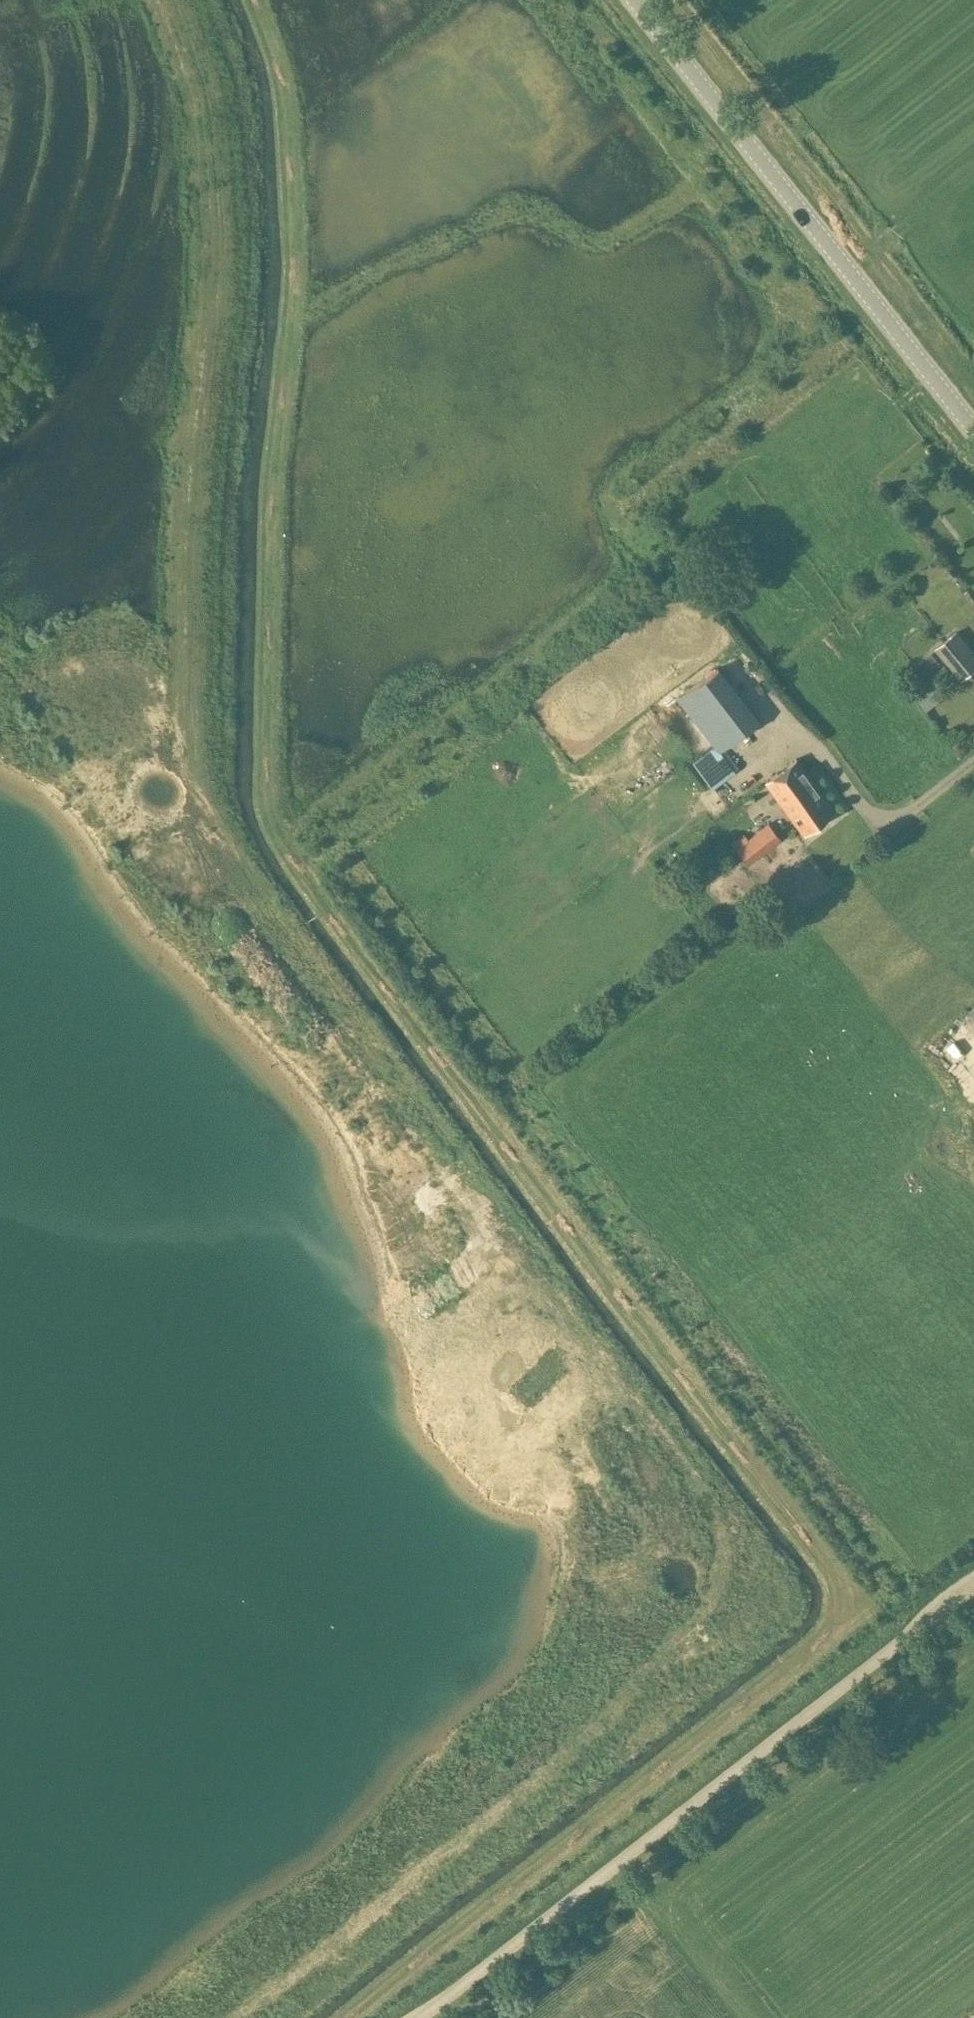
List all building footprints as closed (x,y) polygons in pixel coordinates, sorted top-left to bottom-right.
[(957,631),(935,649),(962,681),(973,671),(973,651),(957,631)] [(915,667),(924,679),(941,665),(932,654),(915,667)] [(734,771),(720,752),(760,721),(719,667),(677,699),(713,747),(693,762),(712,788),(734,771)] [(784,809),(815,786),(796,760),(765,783),(784,809)] [(835,812),(815,786),(784,809),(803,835),(835,812)] [(748,864),(781,840),(768,823),(736,848),(748,864)]
